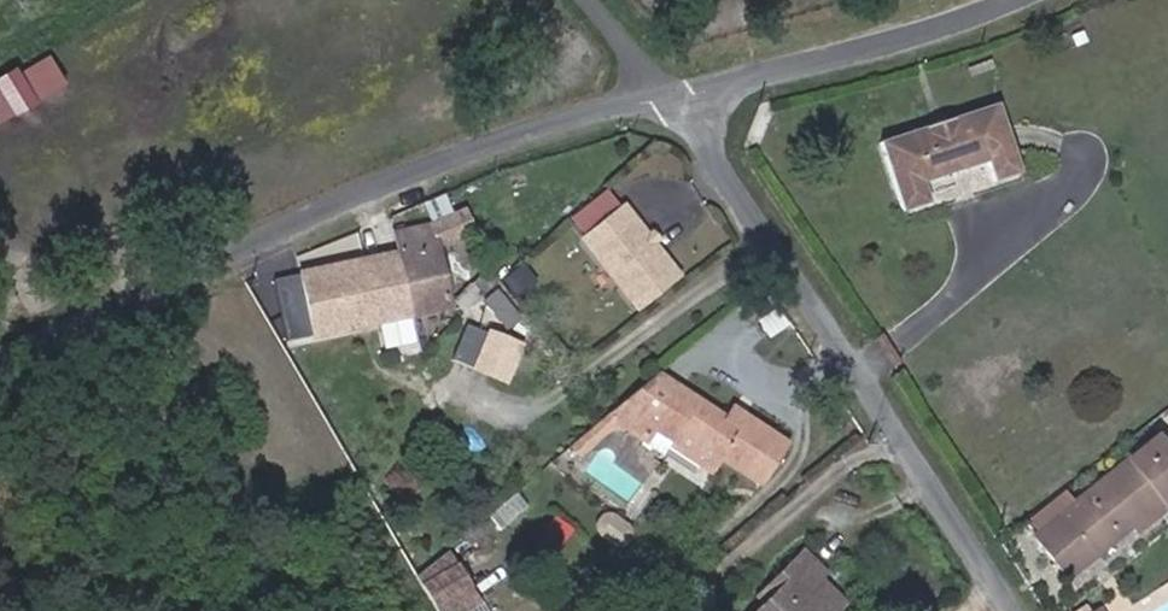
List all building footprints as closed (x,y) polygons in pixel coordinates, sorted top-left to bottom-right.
[(1086,42),(1083,33),(1072,37),(1075,46),(1086,42)] [(0,85),(0,104),(78,62),(70,47),(38,64),(34,56),(14,66),(19,75),(0,85)] [(923,184),(987,162),(993,183),(1020,174),(997,104),(879,143),(902,213),(929,204),(923,184)] [(587,237),(619,211),(608,198),(576,223),(587,237)] [(637,309),(677,276),(623,208),(619,211),(587,237),(583,240),(637,309)] [(429,224),(393,233),(398,254),(365,261),(371,293),(405,285),(412,316),(448,308),(434,247),(472,231),(464,210),(429,224)] [(492,247),(485,232),(469,240),(476,254),(492,247)] [(365,327),(412,316),(405,285),(371,293),(365,261),(299,276),(312,338),(356,329),(355,324),(364,322),(365,327)] [(506,269),(510,265),(506,261),(502,264),(506,269)] [(519,294),(540,280),(529,264),(508,278),(519,294)] [(463,313),(499,280),(491,271),(454,304),(463,313)] [(456,363),(454,399),(508,402),(510,366),(456,363)] [(760,484),(786,445),(731,409),(724,420),(656,373),(606,415),(615,421),(634,434),(643,422),(656,431),(667,439),(664,443),(712,474),(722,459),(760,484)] [(596,436),(615,421),(606,415),(590,429),(596,436)] [(648,443),(656,431),(643,422),(634,434),(648,443)] [(1167,501),(1167,460),(1152,440),(1032,537),(1066,579),(1131,526),(1160,502),(1163,505),(1167,501)] [(513,510),(505,501),(486,518),(495,527),(513,510)] [(1137,533),(1166,510),(1163,505),(1160,502),(1131,526),(1137,533)] [(845,609),(817,581),(823,574),(803,553),(771,585),(778,591),(765,605),(759,610),(843,610),(845,609)] [(765,605),(778,591),(771,585),(758,598),(765,605)]
